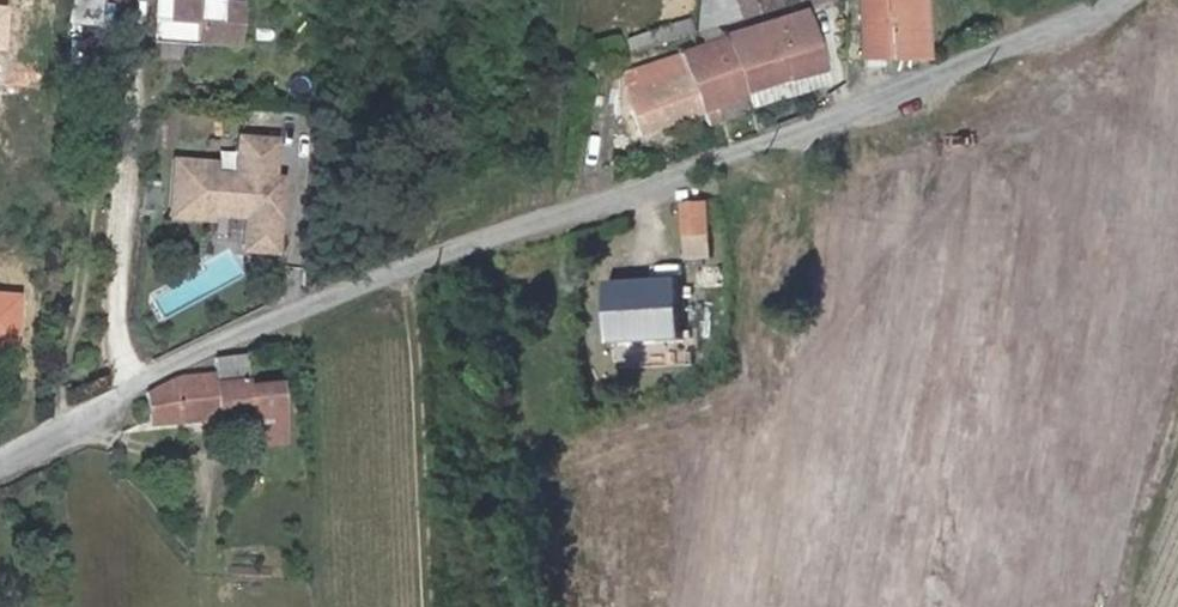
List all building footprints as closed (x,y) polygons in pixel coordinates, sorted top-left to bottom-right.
[(93,0),(69,0),(67,22),(91,24),(93,0)] [(243,1),(225,0),(154,0),(151,41),(239,48),(243,1)] [(756,12),(752,0),(697,0),(695,31),(719,24),(756,12)] [(862,58),(921,57),(920,0),(860,0),(862,58)] [(789,82),(821,70),(824,70),(806,13),(724,38),(736,71),(744,94),(745,94),(787,78),(789,82)] [(659,43),(674,38),(686,34),(692,32),(687,20),(626,39),(630,52),(644,47),(647,56),(661,51),(659,43)] [(702,113),(746,98),(745,94),(744,94),(736,71),(724,38),(724,37),(679,53),(680,54),(688,76),(694,92),(702,113)] [(688,76),(680,54),(623,74),(620,108),(628,105),(637,135),(702,113),(694,92),(688,76)] [(746,98),(749,107),(826,84),(821,70),(789,82),(787,78),(745,94),(746,98)] [(749,107),(746,98),(702,113),(702,114),(706,126),(751,111),(749,107)] [(177,162),(171,215),(209,219),(210,214),(244,217),(241,249),(271,252),(278,182),(270,181),(274,145),(239,141),(236,178),(214,175),(214,166),(177,162)] [(709,204),(685,206),(689,257),(712,255),(709,204)] [(664,267),(665,287),(709,282),(708,267),(702,268),(701,263),(664,267)] [(214,372),(175,376),(147,390),(150,423),(249,415),(249,419),(274,419),(273,386),(247,387),(247,353),(212,357),(214,372)] [(274,443),(274,419),(249,419),(249,443),(274,443)]
